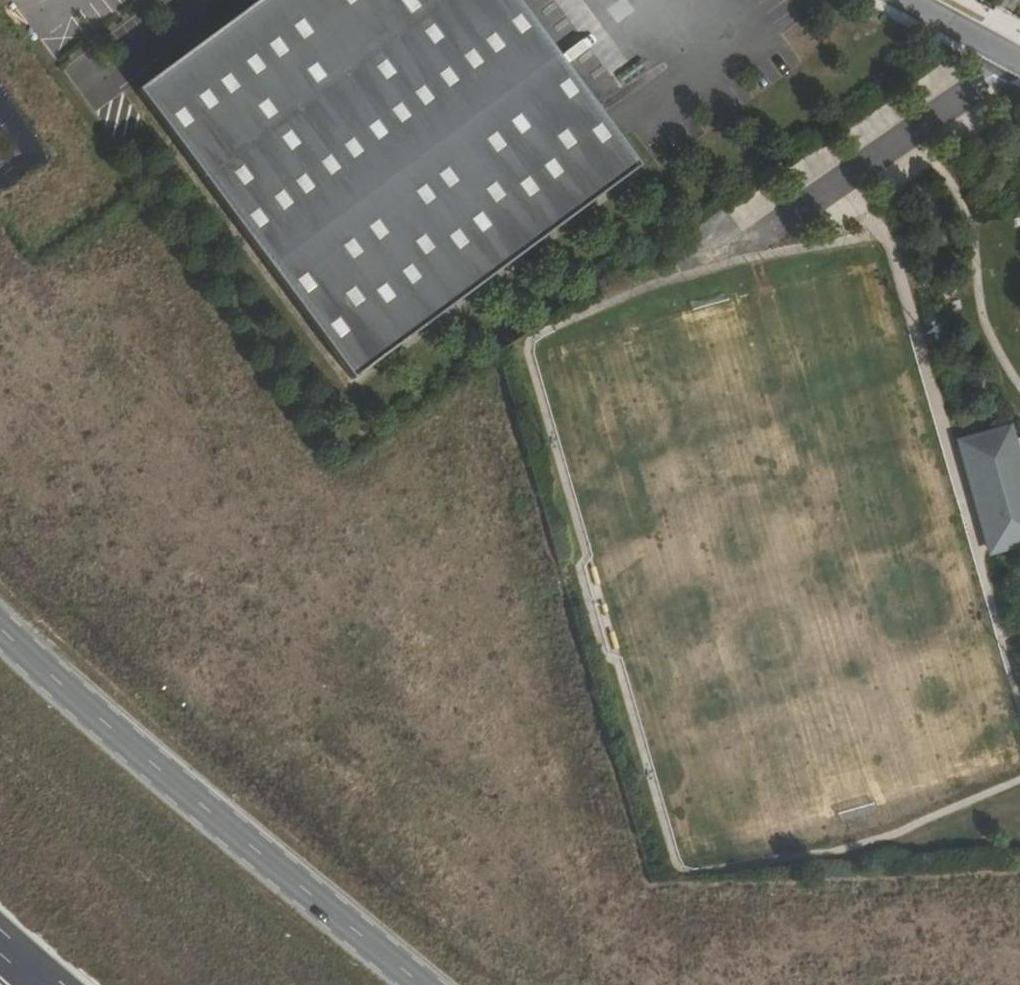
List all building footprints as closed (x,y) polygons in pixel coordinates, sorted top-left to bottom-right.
[(516,0),(269,0),(142,99),(364,383),(644,165),(516,0)] [(968,456),(1013,442),(1009,429),(956,447),(975,506),(984,504),(968,456)] [(1013,442),(968,456),(984,504),(975,506),(971,508),(986,556),(1019,545),(1019,500),(1014,481),(1019,480),(1019,454),(1016,441),(1013,442)]
